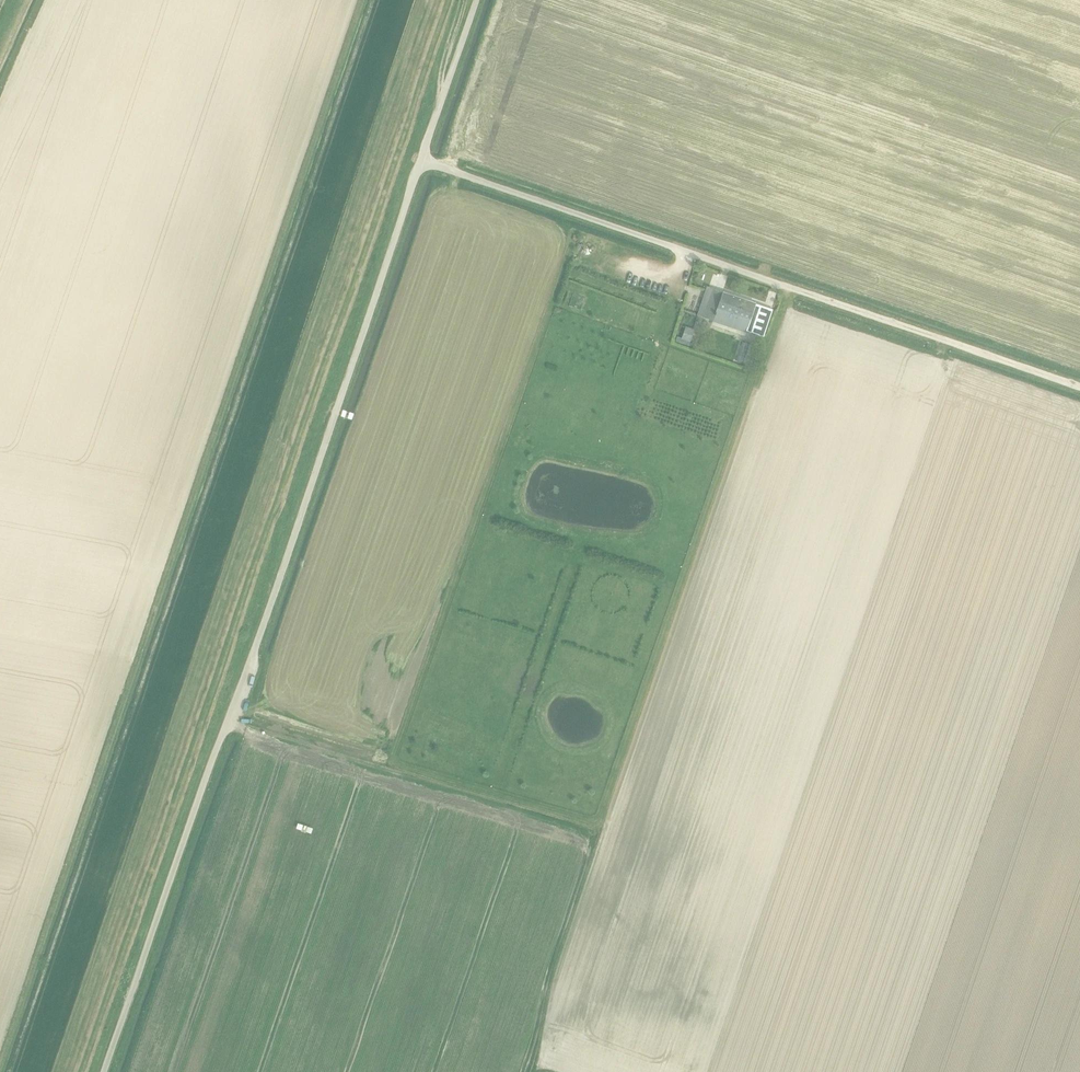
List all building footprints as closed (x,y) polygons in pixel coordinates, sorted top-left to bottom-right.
[(749,323),(752,314),(756,304),(714,290),(710,300),(704,317),(714,320),(713,320),(739,329),(742,320),(749,323)] [(778,318),(781,304),(773,303),(771,317),(778,318)] [(761,319),(767,321),(772,309),(765,306),(761,319)] [(695,329),(686,326),(681,341),(690,343),(695,329)]
